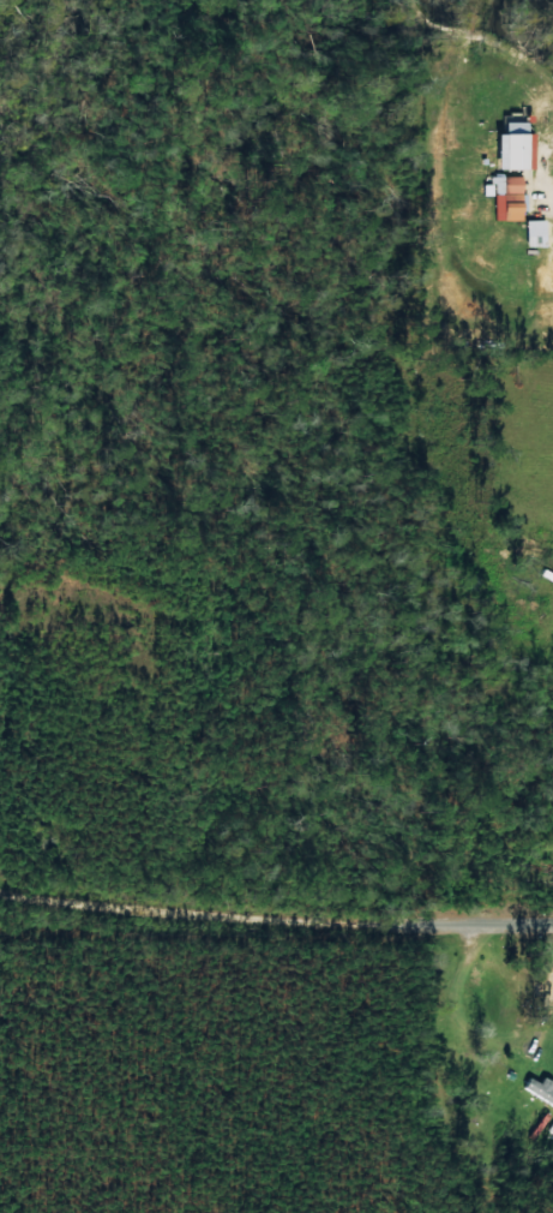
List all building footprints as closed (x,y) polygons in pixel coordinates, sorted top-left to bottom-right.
[(495,169),(532,168),(532,134),(525,134),(524,118),(502,119),(502,134),(494,134),(495,169)] [(521,176),(492,175),(491,220),(520,220),(521,176)] [(544,219),(524,220),(524,247),(538,246),(538,236),(544,236),(544,219)] [(552,1085),(552,1083),(542,1076),(538,1083),(527,1077),(521,1087),(552,1105),(552,1091),(550,1090),(552,1085)]
